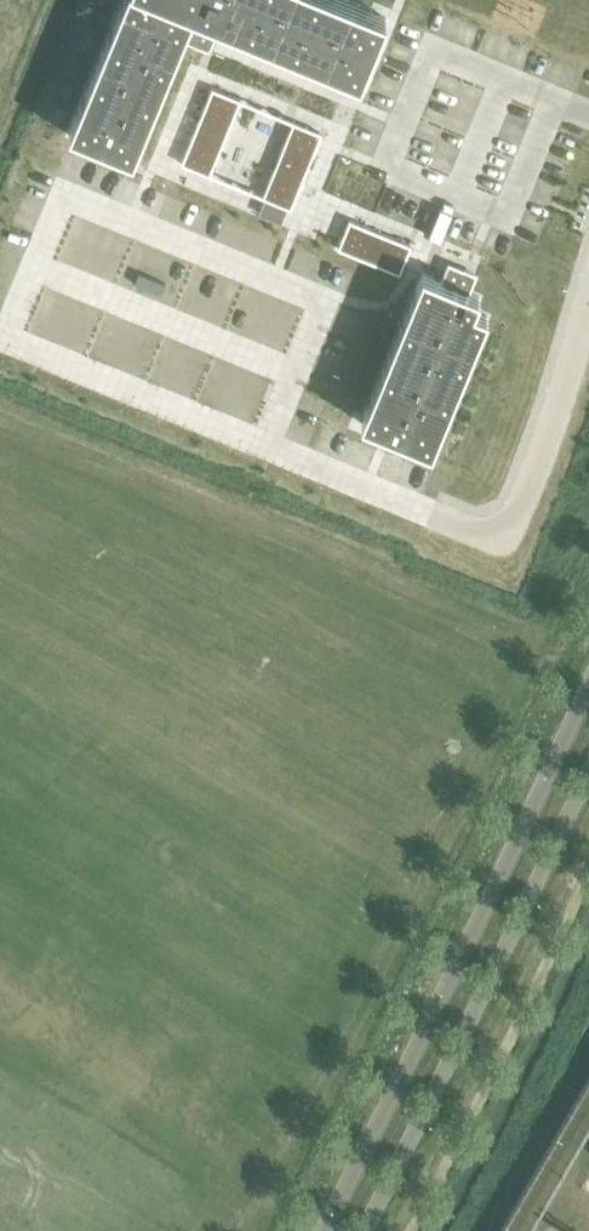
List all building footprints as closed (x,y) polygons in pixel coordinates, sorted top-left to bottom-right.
[(67,136),(133,163),(194,15),(356,81),(371,46),(375,47),(387,17),(347,0),(123,0),(67,136)] [(199,171),(209,176),(212,177),(243,101),(230,95),(221,92),(212,88),(181,164),(190,168),(199,171)] [(292,121),(260,198),(291,210),(323,133),(292,121)] [(349,220),(340,240),(337,249),(399,274),(411,246),(349,220)] [(421,272),(359,424),(431,454),(488,315),(474,309),(479,296),(470,292),(475,278),(442,264),(437,278),(421,272)]
